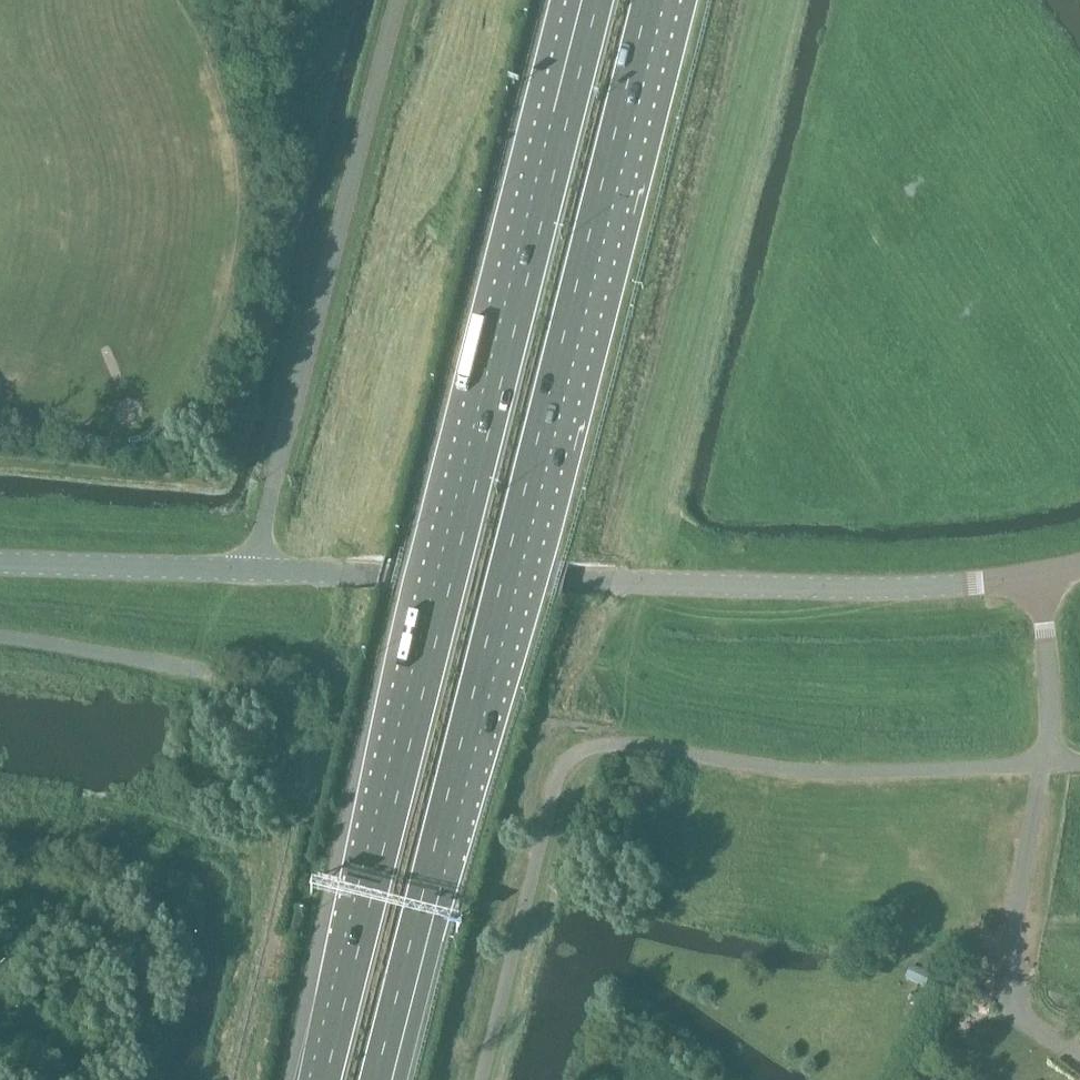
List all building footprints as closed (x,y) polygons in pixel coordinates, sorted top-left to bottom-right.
[(913,966),(907,978),(925,986),(931,974),(913,966)] [(972,1010),(959,1003),(948,1026),(961,1032),(972,1010)]
